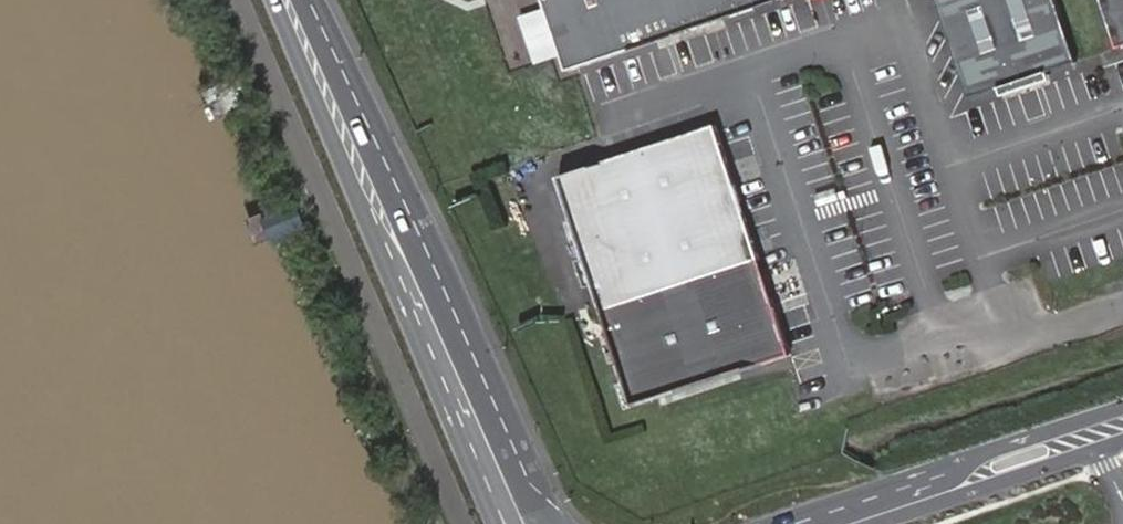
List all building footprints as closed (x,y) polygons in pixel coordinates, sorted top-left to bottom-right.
[(570,71),(787,0),(547,0),(570,71)] [(972,99),(1080,64),(1059,0),(940,0),(972,99)] [(1120,45),(1122,44),(1122,0),(1105,0),(1120,45)] [(690,124),(533,175),(609,404),(766,353),(690,124)]
